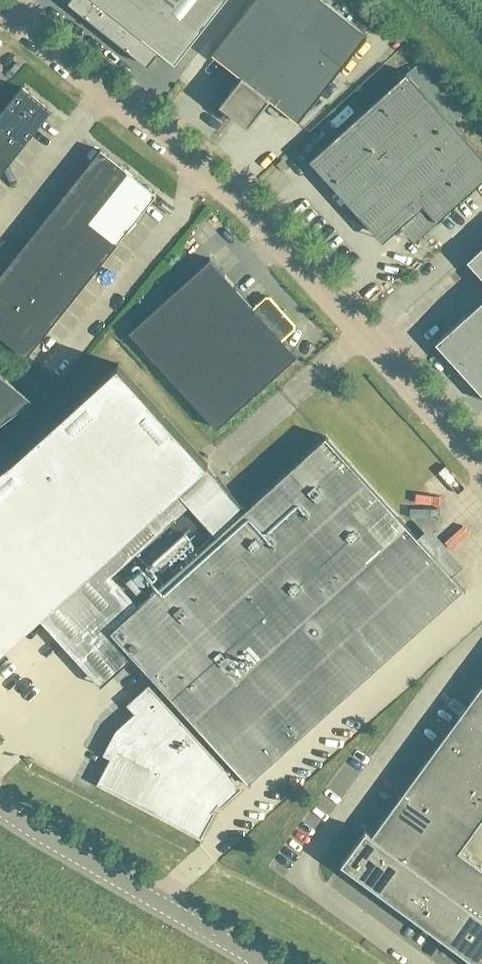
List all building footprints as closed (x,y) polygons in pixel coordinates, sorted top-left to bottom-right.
[(225,0),(69,0),(68,1),(148,64),(160,50),(175,62),(225,0)] [(367,35),(324,0),(255,0),(213,53),(242,76),(221,103),(241,119),(242,118),(245,114),(251,119),(251,120),(252,120),(270,98),(299,121),(345,64),(367,35)] [(407,70),(309,159),(357,212),(358,211),(360,209),(384,235),(397,223),(399,225),(400,226),(424,205),(438,221),(481,181),(481,153),(407,70)] [(50,108),(22,86),(0,113),(0,126),(22,144),(50,108)] [(0,126),(0,145),(13,155),(22,144),(0,126)] [(0,145),(0,164),(4,167),(13,155),(0,145)] [(119,183),(129,171),(101,149),(73,184),(101,206),(110,194),(119,183)] [(129,228),(157,193),(129,171),(119,183),(110,194),(101,206),(129,228)] [(101,206),(73,184),(64,195),(92,218),(101,206)] [(92,218),(64,195),(54,207),(82,229),(92,218)] [(129,228),(101,206),(92,218),(119,240),(129,228)] [(82,229),(54,207),(45,219),(73,241),(82,229)] [(119,240),(92,218),(82,229),(110,251),(119,240)] [(73,241),(45,219),(36,230),(64,252),(73,241)] [(110,251),(82,229),(73,241),(101,263),(110,251)] [(64,252),(36,230),(27,242),(55,264),(64,252)] [(101,263),(73,241),(64,252),(92,275),(101,263)] [(55,264),(27,242),(18,253),(45,276),(55,264)] [(468,259),(481,275),(481,246),(468,259)] [(92,275),(64,252),(55,264),(83,286),(92,275)] [(45,276),(18,253),(8,265),(36,287),(45,276)] [(298,355),(283,338),(295,328),(295,323),(270,296),(266,296),(254,306),(210,257),(129,330),(217,428),(273,377),(298,355)] [(83,286),(55,264),(45,276),(73,298),(83,286)] [(8,265),(0,275),(0,277),(27,299),(36,287),(8,265)] [(73,298),(45,276),(36,287),(64,309),(73,298)] [(0,277),(0,296),(18,310),(27,299),(0,277)] [(64,309),(36,287),(27,299),(55,321),(64,309)] [(0,296),(0,315),(9,322),(18,310),(0,296)] [(55,321),(27,299),(18,310),(46,333),(55,321)] [(436,342),(481,392),(481,300),(436,342)] [(46,333),(18,310),(9,322),(36,344),(46,333)] [(0,315),(0,333),(9,322),(0,315)] [(9,322),(0,333),(0,335),(27,356),(36,344),(9,322)] [(208,462),(119,363),(14,457),(0,468),(0,650),(38,616),(78,660),(103,638),(111,630),(116,635),(134,655),(219,750),(231,763),(226,768),(149,683),(127,704),(135,712),(116,729),(103,754),(111,758),(97,783),(202,838),(216,811),(212,809),(218,804),(221,807),(243,787),(232,774),(237,769),(251,785),(252,784),(249,781),(255,775),(462,588),(465,591),(466,590),(453,576),(418,537),(326,435),(246,508),(207,464),(208,462)] [(477,691),(460,715),(481,731),(481,695),(477,691)] [(460,715),(442,738),(478,764),(481,758),(481,731),(460,715)] [(478,764),(442,738),(425,762),(460,788),(467,779),(478,764)] [(478,764),(467,779),(481,791),(481,758),(478,764)] [(460,788),(425,762),(408,786),(443,812),(449,804),(460,788)] [(481,820),(481,791),(467,779),(460,788),(449,804),(478,825),(481,820)] [(443,812),(408,786),(390,810),(426,835),(443,812)] [(460,850),(478,825),(449,804),(443,812),(426,835),(419,844),(449,865),(460,850)] [(426,835),(390,810),(373,834),(408,860),(419,844),(426,835)] [(384,893),(408,860),(373,834),(366,829),(365,831),(342,862),(384,893)] [(437,881),(449,865),(419,844),(408,860),(384,893),(413,914),(437,881)] [(481,871),(481,866),(460,850),(449,865),(437,881),(461,899),(481,871)] [(461,899),(469,905),(481,914),(481,871),(461,899)] [(445,938),(469,905),(461,899),(437,881),(413,914),(445,938)] [(481,955),(481,914),(469,905),(445,938),(477,962),(481,955)]
